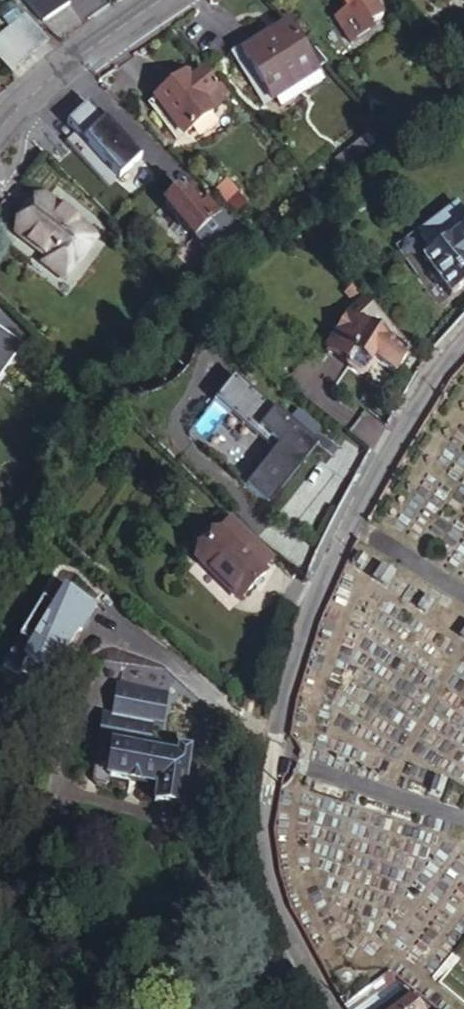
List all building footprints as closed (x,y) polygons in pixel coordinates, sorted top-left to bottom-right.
[(348,8),(336,17),(353,41),(375,25),(373,22),(385,13),(375,0),(341,0),(348,8)] [(52,34),(29,6),(17,16),(42,44),(52,34)] [(4,29),(29,56),(42,44),(17,16),(4,29)] [(318,66),(309,54),(287,23),(271,33),(272,34),(244,54),(281,107),(325,76),(318,66)] [(0,33),(0,49),(17,67),(29,56),(4,29),(0,33)] [(318,66),(326,62),(315,50),(309,54),(318,66)] [(213,87),(199,69),(192,75),(189,77),(185,72),(183,72),(180,74),(181,75),(152,98),(180,135),(210,111),(208,109),(206,108),(200,99),(210,90),(213,87)] [(220,100),(210,90),(200,99),(206,108),(208,109),(220,100)] [(112,168),(106,162),(84,183),(90,190),(112,168)] [(209,201),(205,205),(200,210),(196,205),(181,189),(164,205),(195,237),(220,212),(209,201)] [(57,269),(89,228),(42,191),(15,227),(43,248),(39,255),(57,269)] [(200,210),(205,205),(200,200),(196,205),(200,210)] [(461,206),(424,235),(436,251),(426,259),(455,296),(463,289),(463,210),(461,206)] [(252,247),(236,230),(230,236),(247,253),(252,247)] [(368,299),(357,287),(351,293),(362,305),(368,299)] [(410,356),(416,351),(368,299),(362,305),(350,315),(329,349),(351,362),(352,367),(364,374),(369,373),(375,361),(398,375),(410,356)] [(2,331),(11,319),(0,312),(0,329),(2,331)] [(17,342),(2,331),(0,329),(0,365),(17,342)] [(316,528),(326,516),(335,505),(264,446),(235,481),(306,540),(316,528)] [(306,540),(235,481),(221,499),(291,557),(306,540)] [(333,523),(326,516),(316,528),(324,534),(333,523)] [(200,563),(241,526),(232,518),(195,558),(200,563)] [(276,559),(241,526),(200,563),(242,603),(268,575),(264,572),(276,559)] [(314,546),(324,534),(316,528),(306,540),(314,546)] [(111,714),(164,721),(168,688),(115,682),(111,714)] [(161,754),(140,751),(98,744),(94,774),(133,780),(161,783),(165,755),(161,754)] [(141,744),(140,751),(161,754),(162,747),(141,744)] [(161,783),(133,780),(130,799),(157,803),(161,783)] [(347,1007),(349,1008),(422,1008),(413,998),(398,985),(385,996),(386,998),(383,1000),(373,987),(347,1007)]
